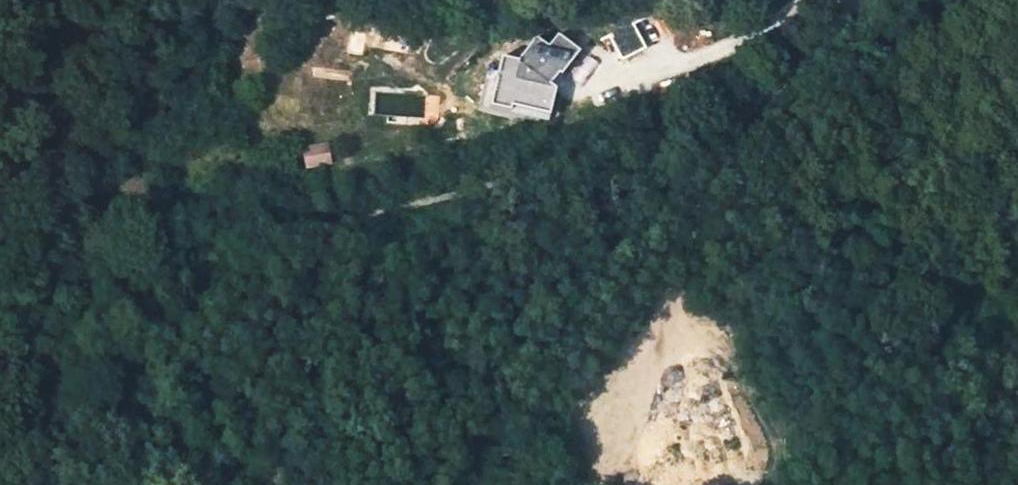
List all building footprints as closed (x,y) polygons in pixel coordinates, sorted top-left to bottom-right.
[(560,76),(578,51),(557,35),(548,47),(535,38),(516,64),(523,68),(519,72),(514,92),(509,110),(548,119),(557,91),(549,86),(558,74),(560,76)] [(505,90),(514,92),(519,72),(523,68),(516,64),(513,62),(505,90)] [(504,133),(497,134),(499,142),(506,141),(504,133)]
